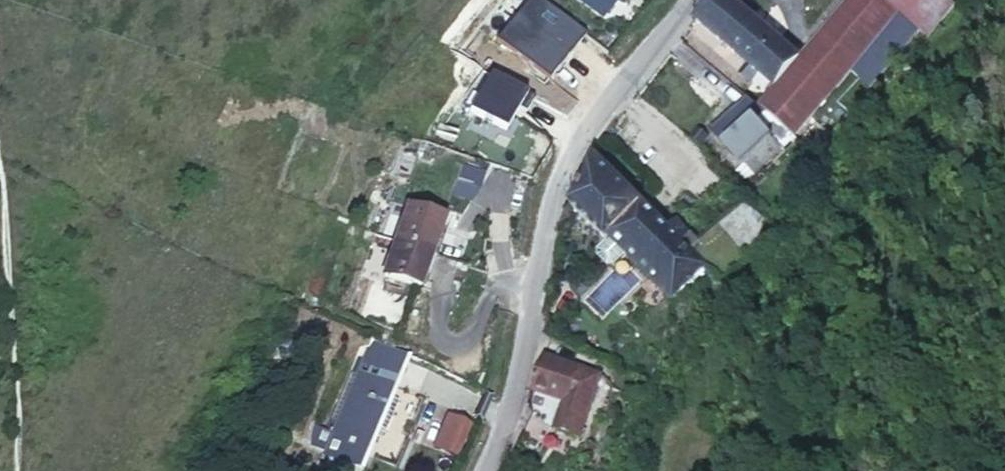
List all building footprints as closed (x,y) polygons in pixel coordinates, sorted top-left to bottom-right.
[(745,0),(712,0),(701,14),(744,53),(733,66),(746,78),(757,65),(775,81),(764,93),(772,100),(806,128),(847,92),(802,52),(803,50),(745,0)] [(946,0),(850,0),(803,50),(802,52),(847,92),(925,26),(934,35),(957,11),(946,0)] [(490,68),(468,104),(504,125),(525,90),(490,68)] [(772,100),(764,93),(753,102),(760,110),(772,100)] [(753,171),(762,166),(806,128),(772,100),(760,110),(753,102),(745,103),(731,116),(730,124),(736,131),(733,133),(748,149),(739,157),(753,171)] [(574,188),(569,202),(610,242),(616,235),(628,248),(661,214),(597,153),(574,188)] [(384,236),(417,251),(432,218),(397,203),(384,236)] [(661,214),(628,248),(629,249),(678,296),(710,262),(686,242),(699,229),(679,210),(669,221),(661,214)] [(628,248),(616,235),(610,242),(604,246),(604,252),(613,261),(619,260),(629,249),(628,248)] [(384,236),(368,273),(402,287),(417,251),(384,236)] [(374,451),(384,426),(372,421),(394,376),(383,371),(397,345),(368,330),(334,399),(343,402),(331,429),(374,451)] [(384,426),(416,355),(397,345),(383,371),(394,376),(372,421),(384,426)] [(598,369),(543,350),(531,382),(531,384),(564,395),(555,423),(578,430),(587,401),(598,369)] [(446,409),(430,445),(453,454),(469,419),(446,409)]
